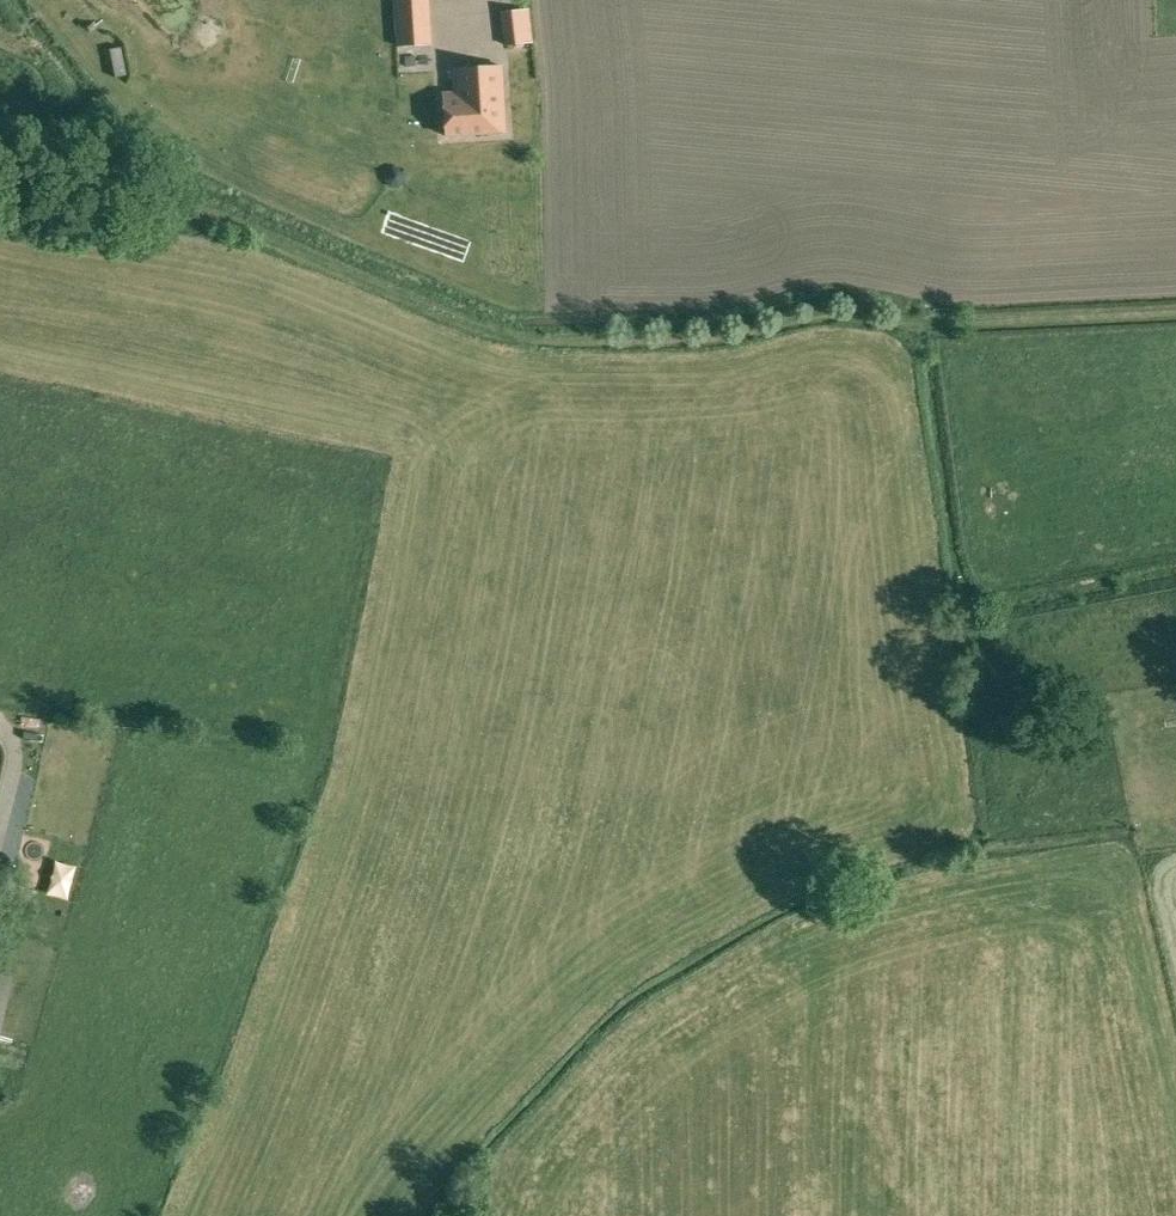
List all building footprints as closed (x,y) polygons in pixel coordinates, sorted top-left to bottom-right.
[(396,13),(398,47),(429,45),(428,28),(427,11),(426,0),(395,0),(396,13)] [(526,9),(521,10),(502,12),(506,45),(530,42),(526,9)] [(454,93),(442,94),(445,136),(505,132),(501,66),(483,67),(470,68),(452,69),(454,93)]
